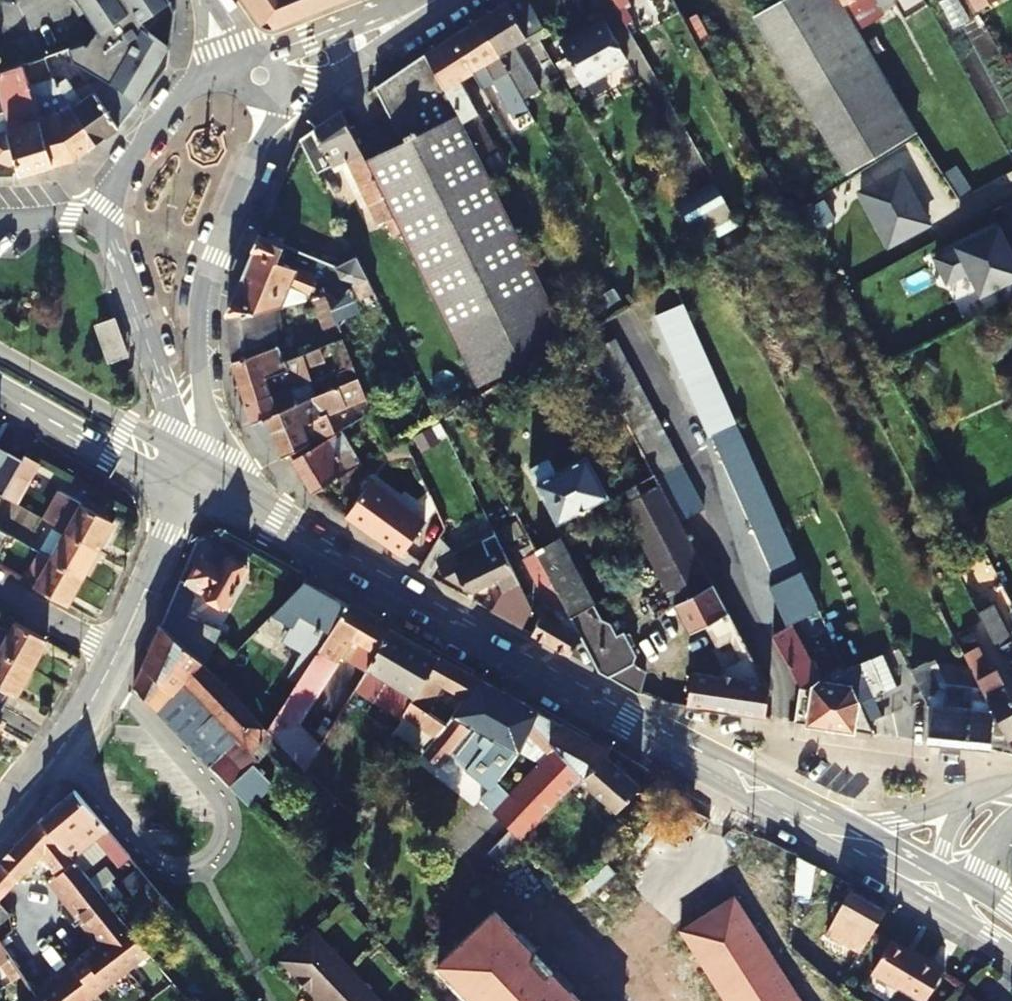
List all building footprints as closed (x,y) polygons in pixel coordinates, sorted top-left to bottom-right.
[(94,34),(71,61),(99,77),(116,87),(133,100),(166,50),(143,36),(137,24),(148,17),(164,8),(161,0),(75,0),(94,34)] [(243,1),(249,10),(259,26),(273,31),(314,14),(347,0),(242,0),(243,1)] [(480,19),(523,100),(539,91),(515,47),(527,39),(531,45),(539,40),(542,27),(527,0),(511,0),(480,19)] [(633,40),(646,33),(638,18),(654,9),(649,1),(633,10),(628,0),(610,0),(633,40)] [(847,174),(918,132),(859,32),(839,0),(781,0),(754,16),(847,174)] [(859,32),(870,26),(860,8),(856,0),(839,0),(859,32)] [(860,8),(870,26),(886,17),(877,0),(876,0),(860,8)] [(929,0),(908,0),(901,4),(899,5),(901,10),(913,3),(916,9),(930,2),(929,0)] [(152,24),(148,17),(137,24),(143,36),(152,24)] [(511,101),(513,105),(523,100),(480,19),(452,37),(471,73),(472,74),(481,90),(494,82),(506,103),(511,101)] [(626,60),(605,22),(579,35),(578,33),(558,43),(581,84),(626,60)] [(424,54),(480,154),(494,147),(459,82),(472,74),(471,73),(452,37),(424,54)] [(49,68),(69,60),(65,47),(45,56),(49,68)] [(364,160),(401,234),(481,393),(539,356),(578,332),(493,178),(480,154),(424,54),(374,87),(401,141),(364,160)] [(26,63),(30,75),(49,68),(45,56),(26,63)] [(51,165),(42,130),(23,64),(9,70),(15,96),(1,99),(4,113),(0,114),(0,164),(6,166),(16,164),(19,174),(51,165)] [(42,79),(46,91),(55,85),(51,74),(42,79)] [(116,129),(137,103),(133,100),(116,87),(99,77),(88,85),(93,93),(81,103),(75,95),(64,79),(55,85),(95,145),(116,129)] [(95,145),(55,85),(46,91),(63,115),(42,130),(51,165),(75,159),(95,145)] [(81,103),(93,93),(88,85),(75,95),(81,103)] [(513,105),(519,117),(529,112),(523,100),(513,105)] [(383,221),(392,238),(401,234),(364,160),(339,111),(298,139),(315,173),(342,157),(376,225),(383,221)] [(536,125),(529,112),(519,117),(500,126),(507,140),(536,125)] [(927,223),(898,170),(858,191),(887,244),(927,223)] [(728,211),(712,182),(675,202),(698,244),(735,223),(728,211)] [(831,218),(821,200),(808,207),(818,225),(831,218)] [(979,293),(1011,277),(1011,257),(997,226),(933,257),(945,282),(968,271),(979,293)] [(275,261),(281,245),(257,236),(225,315),(277,304),(280,303),(286,288),(307,294),(313,277),(275,261)] [(356,256),(334,267),(338,278),(357,284),(367,278),(356,256)] [(280,303),(305,298),(307,294),(286,288),(280,303)] [(325,295),(335,320),(348,315),(344,303),(325,295)] [(225,315),(231,361),(278,347),(276,327),(280,326),(277,304),(225,315)] [(706,436),(734,424),(729,411),(723,399),(718,388),(713,376),(707,364),(702,352),(697,340),(692,328),(686,316),(681,304),(653,316),(658,328),(663,340),(669,352),(674,364),(679,376),(685,388),(690,400),(695,412),(700,424),(706,436)] [(95,323),(103,363),(126,358),(118,318),(95,323)] [(615,347),(609,335),(588,347),(594,359),(600,372),(607,385),(614,397),(620,410),(628,424),(634,436),(642,450),(648,461),(654,474),(675,462),(675,458),(670,449),(664,437),(656,423),(650,412),(642,397),(636,385),(628,371),(622,360),(615,347)] [(353,367),(341,337),(329,342),(339,372),(353,367)] [(284,362),(278,347),(231,361),(243,402),(266,393),(269,398),(297,387),(310,382),(299,355),(284,362)] [(357,378),(353,367),(339,372),(344,384),(357,378)] [(344,384),(337,387),(340,396),(361,388),(357,378),(344,384)] [(302,401),(297,387),(269,398),(266,393),(243,402),(250,422),(263,417),(302,401)] [(341,398),(340,396),(337,387),(302,401),(263,417),(280,456),(306,440),(299,423),(323,414),(320,407),(341,398)] [(339,431),(291,459),(314,494),(325,487),(359,467),(339,431)] [(11,452),(0,446),(0,471),(11,452)] [(4,495),(24,459),(11,452),(0,471),(0,493),(4,495)] [(587,452),(553,470),(545,455),(525,465),(552,518),(606,489),(587,452)] [(764,718),(763,688),(643,456),(603,476),(617,503),(618,502),(685,632),(713,616),(745,680),(692,670),(687,704),(764,718)] [(400,553),(421,525),(393,504),(395,501),(369,482),(344,517),(363,531),(365,528),(400,553)] [(116,521),(84,503),(68,531),(100,548),(116,521)] [(100,548),(68,531),(53,558),(84,576),(100,548)] [(598,620),(554,536),(532,548),(555,593),(559,600),(579,640),(596,674),(637,694),(644,671),(630,665),(634,656),(619,630),(613,633),(607,622),(598,620)] [(451,554),(439,538),(417,571),(434,581),(438,576),(467,593),(495,581),(501,592),(516,585),(500,551),(487,557),(480,541),(451,554)] [(532,548),(527,540),(516,546),(522,559),(516,562),(531,592),(545,585),(551,595),(555,593),(532,548)] [(179,580),(161,623),(204,665),(217,632),(184,619),(196,592),(223,607),(245,569),(226,557),(221,566),(203,556),(187,584),(179,580)] [(84,576),(53,558),(37,586),(68,604),(84,576)] [(275,614),(324,643),(347,607),(300,581),(275,614)] [(1011,629),(1011,605),(999,581),(989,586),(1011,629)] [(530,612),(520,592),(502,620),(519,630),(530,612)] [(754,603),(769,631),(787,622),(772,593),(754,603)] [(529,635),(568,658),(579,640),(559,600),(542,612),(529,635)] [(1009,641),(990,606),(975,613),(989,639),(994,649),(1009,641)] [(308,767),(322,746),(300,724),(343,659),(367,674),(370,669),(394,632),(347,607),(324,643),(268,729),(275,735),(308,767)] [(32,669),(49,639),(17,621),(12,632),(0,625),(0,650),(1,651),(32,669)] [(787,622),(769,631),(797,684),(794,722),(872,734),(849,683),(817,677),(787,622)] [(224,722),(253,750),(256,746),(263,753),(268,747),(266,744),(275,735),(268,729),(214,675),(204,665),(161,623),(133,688),(143,698),(155,711),(184,681),(216,714),(210,720),(218,727),(224,722)] [(370,669),(416,696),(438,657),(394,632),(370,669)] [(957,649),(960,653),(970,648),(965,639),(955,644),(957,649)] [(970,648),(960,653),(978,685),(1008,739),(1011,736),(1011,697),(996,669),(988,672),(974,646),(970,648)] [(0,650),(0,704),(6,707),(13,694),(16,696),(32,669),(1,651),(0,650)] [(871,697),(895,687),(883,654),(859,663),(871,697)] [(467,700),(479,680),(468,675),(438,657),(416,696),(412,703),(428,712),(442,687),(467,700)] [(936,690),(942,690),(944,685),(932,659),(925,663),(936,690)] [(990,748),(1011,754),(1011,746),(1008,739),(978,685),(944,685),(942,690),(936,690),(925,663),(906,670),(923,705),(931,706),(926,743),(990,748)] [(428,751),(444,765),(453,754),(475,729),(491,738),(486,745),(490,750),(471,771),(493,791),(484,801),(498,814),(514,798),(500,784),(524,758),(529,744),(535,750),(539,745),(541,744),(536,738),(541,732),(535,727),(539,713),(479,680),(467,700),(451,725),(440,737),(428,751)] [(440,737),(451,725),(428,712),(412,703),(404,716),(440,737)] [(331,712),(324,725),(332,730),(339,718),(331,712)] [(539,713),(535,727),(541,732),(543,734),(553,721),(539,713)] [(553,721),(543,734),(590,773),(604,759),(610,752),(553,721)] [(475,729),(453,754),(463,764),(482,744),(484,747),(486,745),(491,738),(475,729)] [(186,741),(217,772),(228,762),(197,730),(186,741)] [(590,773),(543,734),(541,732),(536,738),(541,744),(539,745),(552,757),(514,798),(498,814),(527,841),(581,782),(590,773)] [(640,787),(639,787),(604,759),(590,773),(581,782),(620,813),(640,787)] [(229,771),(238,779),(241,775),(228,762),(217,772),(222,778),(229,771)] [(253,763),(241,775),(238,779),(229,771),(222,778),(253,809),(255,807),(276,786),(253,763)] [(95,840),(106,852),(117,842),(72,792),(41,821),(73,859),(95,840)] [(54,877),(105,940),(126,923),(73,859),(41,821),(40,820),(0,863),(17,879),(41,854),(58,874),(54,877)] [(114,861),(121,855),(126,860),(130,857),(117,842),(106,852),(114,861)] [(816,865),(798,854),(795,892),(812,894),(816,865)] [(126,860),(121,855),(114,861),(119,866),(120,865),(126,860)] [(187,921),(130,857),(126,860),(120,865),(176,931),(187,921)] [(822,974),(840,990),(884,910),(850,892),(827,934),(840,941),(822,974)] [(434,973),(460,1000),(576,1000),(495,910),(434,973)] [(149,950),(126,923),(105,940),(85,957),(107,984),(149,950)] [(352,966),(315,928),(284,958),(299,974),(297,976),(306,985),(321,1000),(386,1000),(352,966)] [(944,969),(916,951),(915,954),(891,940),(872,974),(897,989),(899,986),(924,1000),(926,1000),(944,969)] [(7,984),(18,974),(5,950),(3,945),(0,941),(0,970),(7,984)] [(107,984),(85,957),(38,995),(31,1000),(87,1000),(107,984)]
